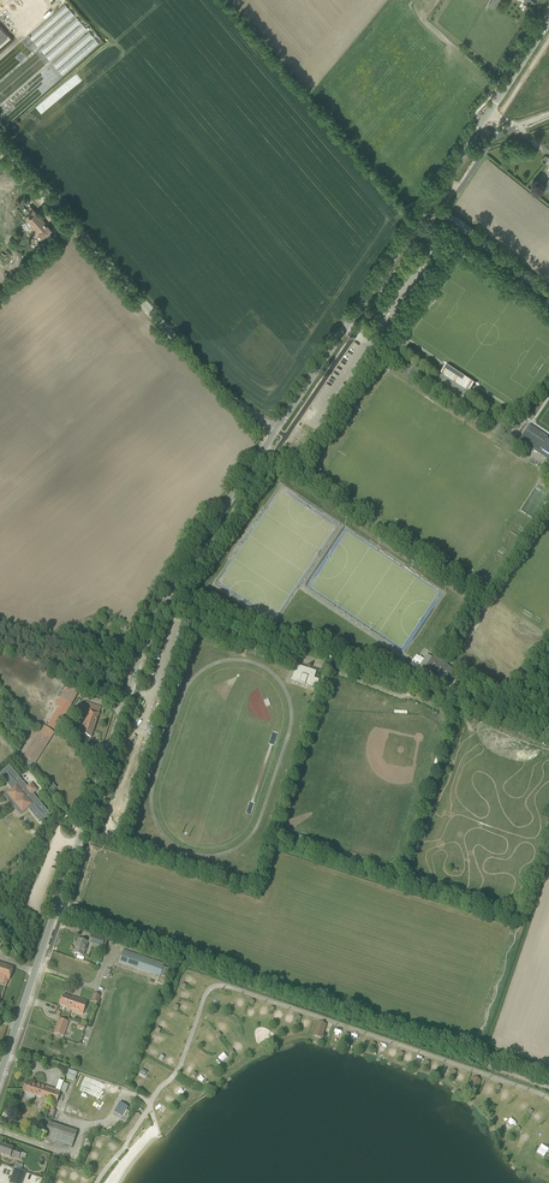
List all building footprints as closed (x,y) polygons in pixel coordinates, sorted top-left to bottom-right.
[(495,9),(500,0),(492,0),(488,5),(495,9)] [(65,3),(28,35),(39,48),(50,60),(63,49),(64,51),(68,48),(67,46),(87,28),(82,22),(76,15),(76,16),(65,3)] [(62,75),(100,43),(90,31),(52,62),(62,75)] [(36,212),(27,220),(36,230),(41,235),(38,238),(41,241),(43,239),(48,234),(52,230),(48,225),(36,212)] [(19,225),(28,237),(33,233),(24,221),(19,225)] [(453,389),(452,390),(463,397),(467,392),(469,393),(472,388),(474,389),(475,388),(443,366),(442,368),(444,369),(440,374),(445,377),(441,383),(450,388),(451,387),(453,389)] [(545,438),(547,436),(529,425),(520,439),(517,443),(548,463),(548,441),(545,438)] [(276,464),(280,467),(285,460),(281,458),(276,464)] [(305,685),(305,684),(317,687),(319,679),(314,678),(316,671),(296,665),(291,679),(300,682),(299,683),(305,685)] [(458,678),(451,688),(455,691),(462,681),(458,678)] [(49,727),(56,731),(80,690),(68,684),(60,698),(55,706),(60,708),(49,727)] [(88,710),(80,734),(87,737),(90,738),(91,738),(101,707),(84,701),(82,708),(88,710)] [(47,744),(41,740),(44,737),(50,740),(49,739),(53,733),(54,733),(43,726),(23,757),(24,757),(23,760),(24,760),(23,762),(28,765),(27,766),(31,768),(34,763),(35,764),(47,744)] [(24,786),(23,787),(22,785),(24,783),(9,765),(0,773),(0,775),(12,790),(7,794),(13,800),(9,803),(14,808),(17,806),(23,812),(27,808),(39,822),(49,813),(36,797),(34,799),(32,797),(33,796),(32,795),(37,790),(31,783),(26,788),(24,786)] [(89,943),(99,947),(102,948),(105,939),(92,935),(89,943)] [(74,953),(83,956),(88,942),(79,939),(74,953)] [(119,962),(160,976),(164,965),(123,951),(119,962)] [(3,985),(5,979),(9,981),(14,967),(0,963),(0,984),(3,985)] [(180,995),(187,997),(189,991),(182,989),(180,995)] [(68,1008),(68,1009),(83,1014),(87,1002),(75,998),(75,999),(63,995),(60,1005),(65,1007),(68,1008)] [(241,1004),(244,998),(238,995),(235,1002),(241,1004)] [(181,1002),(179,1008),(185,1011),(188,1005),(181,1002)] [(282,1020),(290,1022),(292,1016),(285,1014),(282,1020)] [(54,1033),(60,1035),(64,1036),(69,1022),(59,1018),(54,1033)] [(166,1028),(168,1022),(160,1019),(157,1025),(166,1028)] [(213,1025),(221,1031),(225,1026),(217,1020),(213,1025)] [(311,1035),(320,1038),(326,1024),(317,1021),(311,1035)] [(335,1028),(332,1035),(339,1037),(341,1030),(335,1028)] [(360,1045),(369,1047),(370,1041),(362,1039),(360,1045)] [(236,1052),(241,1048),(234,1040),(229,1044),(236,1052)] [(216,1055),(218,1063),(225,1060),(223,1055),(228,1054),(226,1051),(216,1055)] [(442,1072),(448,1074),(450,1067),(444,1065),(442,1072)] [(457,1070),(454,1079),(461,1081),(464,1073),(457,1070)] [(136,1075),(132,1082),(143,1089),(148,1082),(136,1075)] [(469,1091),(477,1092),(478,1079),(470,1078),(469,1091)] [(23,1091),(28,1093),(57,1103),(60,1091),(38,1084),(37,1085),(26,1082),(23,1091)] [(175,1093),(179,1088),(174,1084),(170,1089),(175,1093)] [(490,1095),(492,1088),(483,1085),(481,1092),(490,1095)] [(170,1105),(174,1100),(166,1094),(162,1099),(170,1105)] [(520,1099),(516,1104),(523,1110),(527,1105),(520,1099)] [(119,1102),(114,1112),(120,1115),(123,1117),(128,1107),(124,1105),(119,1102)] [(161,1104),(157,1109),(161,1113),(165,1108),(161,1104)] [(511,1128),(515,1124),(510,1119),(506,1123),(511,1128)] [(43,1138),(61,1144),(72,1148),(77,1132),(49,1122),(43,1138)] [(523,1128),(520,1134),(527,1138),(530,1133),(523,1128)] [(110,1140),(107,1147),(114,1150),(117,1144),(110,1140)] [(0,1147),(0,1154),(4,1155),(11,1157),(11,1155),(19,1158),(21,1151),(13,1148),(14,1148),(7,1146),(1,1144),(0,1147)] [(539,1145),(534,1153),(542,1158),(547,1150),(539,1145)] [(9,1182),(21,1182),(26,1172),(15,1168),(9,1182)]
